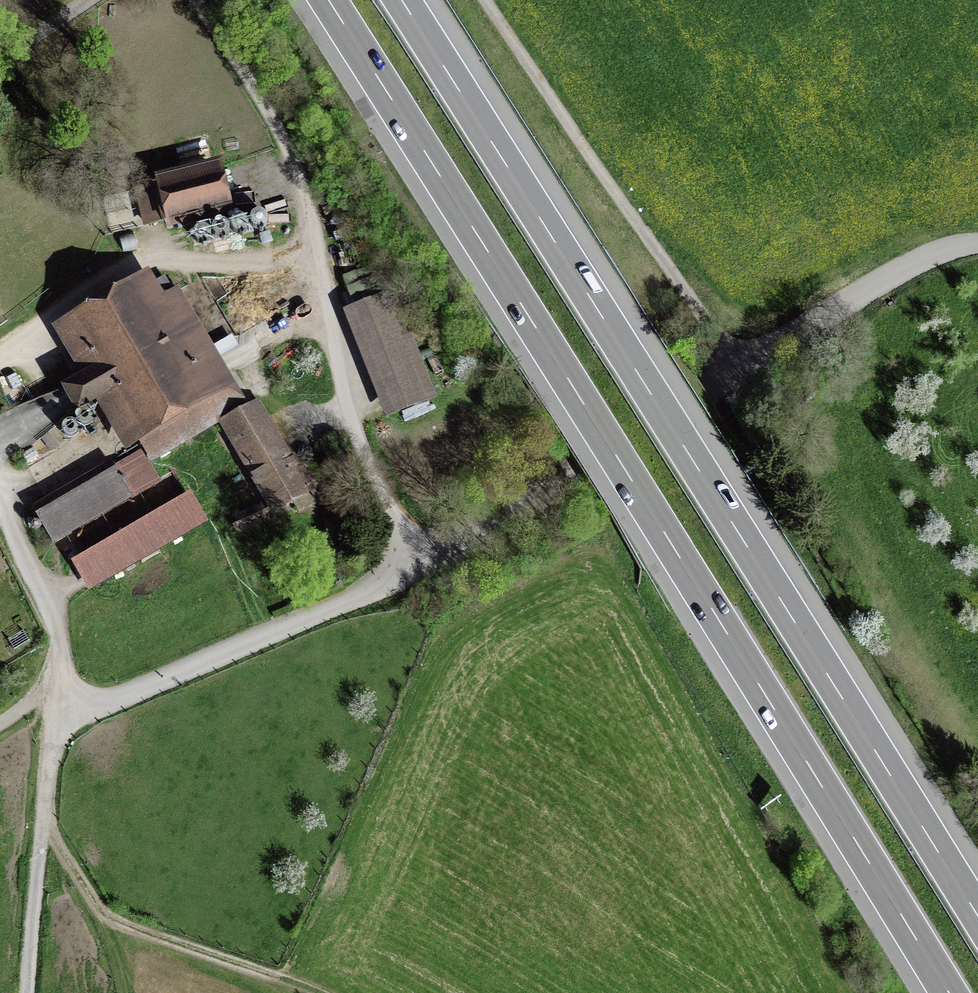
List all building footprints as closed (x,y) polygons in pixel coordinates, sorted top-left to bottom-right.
[(138,190),(146,224),(224,204),(215,170),(138,190)] [(154,456),(230,411),(214,384),(225,378),(175,293),(156,304),(144,284),(67,329),(92,372),(74,383),(16,406),(37,441),(85,402),(104,391),(129,435),(138,430),(154,456)] [(358,310),(397,408),(432,394),(393,296),(358,310)] [(281,450),(254,403),(222,421),(272,509),(309,488),(292,459),(289,461),(281,450)] [(140,453),(114,467),(131,496),(156,481),(140,453)] [(67,533),(131,496),(114,467),(36,513),(53,541),(67,533)] [(191,489),(71,559),(89,589),(209,520),(191,489)] [(242,509),(247,521),(271,512),(266,499),(242,509)]
